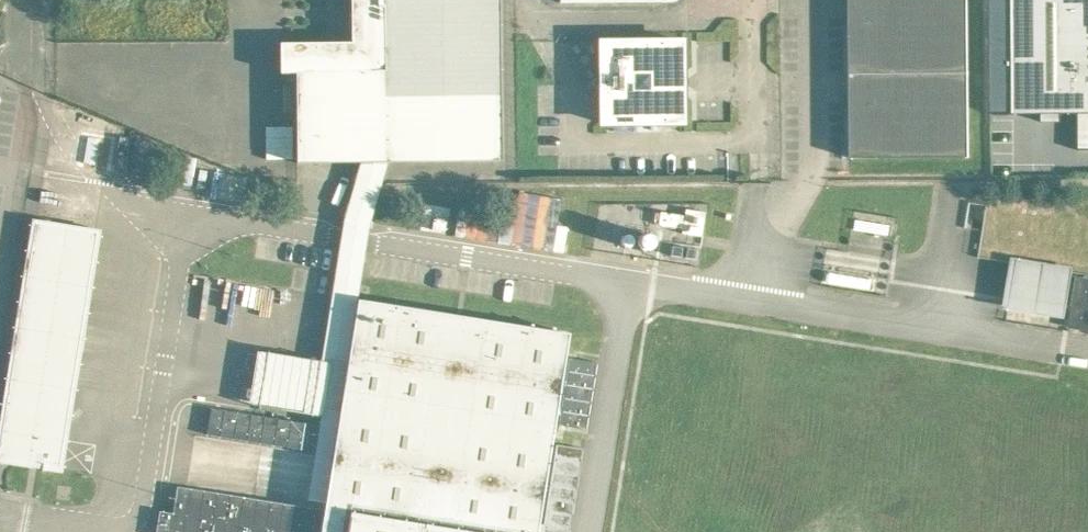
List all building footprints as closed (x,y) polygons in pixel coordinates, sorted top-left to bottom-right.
[(351,41),(283,42),(284,72),(295,72),(296,162),(501,160),(499,0),(350,0),(351,41)] [(968,0),(856,0),(856,30),(849,30),(849,74),(856,74),(856,73),(968,72),(968,0)] [(992,114),(1041,113),(1041,121),(1062,121),(1061,113),(1078,113),(1078,150),(1087,150),(1087,0),(991,0),(992,114)] [(600,122),(677,122),(681,122),(681,88),(674,88),(674,74),(681,74),(681,40),(599,41),(600,122)] [(969,156),(968,72),(856,73),(856,74),(857,114),(849,114),(850,158),(969,156)] [(265,124),(266,158),(294,158),(293,123),(265,124)] [(558,223),(562,197),(518,190),(513,221),(501,219),(497,242),(565,252),(569,225),(558,223)] [(32,217),(0,416),(0,462),(63,472),(102,228),(32,217)] [(1010,310),(1071,314),(1074,262),(1013,258),(1010,310)] [(1070,326),(1087,329),(1087,280),(1078,278),(1070,326)] [(568,331),(357,298),(338,418),(333,445),(315,442),(318,424),(211,407),(207,434),(313,451),(313,453),(332,456),(323,510),(177,486),(172,512),(159,510),(156,531),(536,531),(568,331)]
